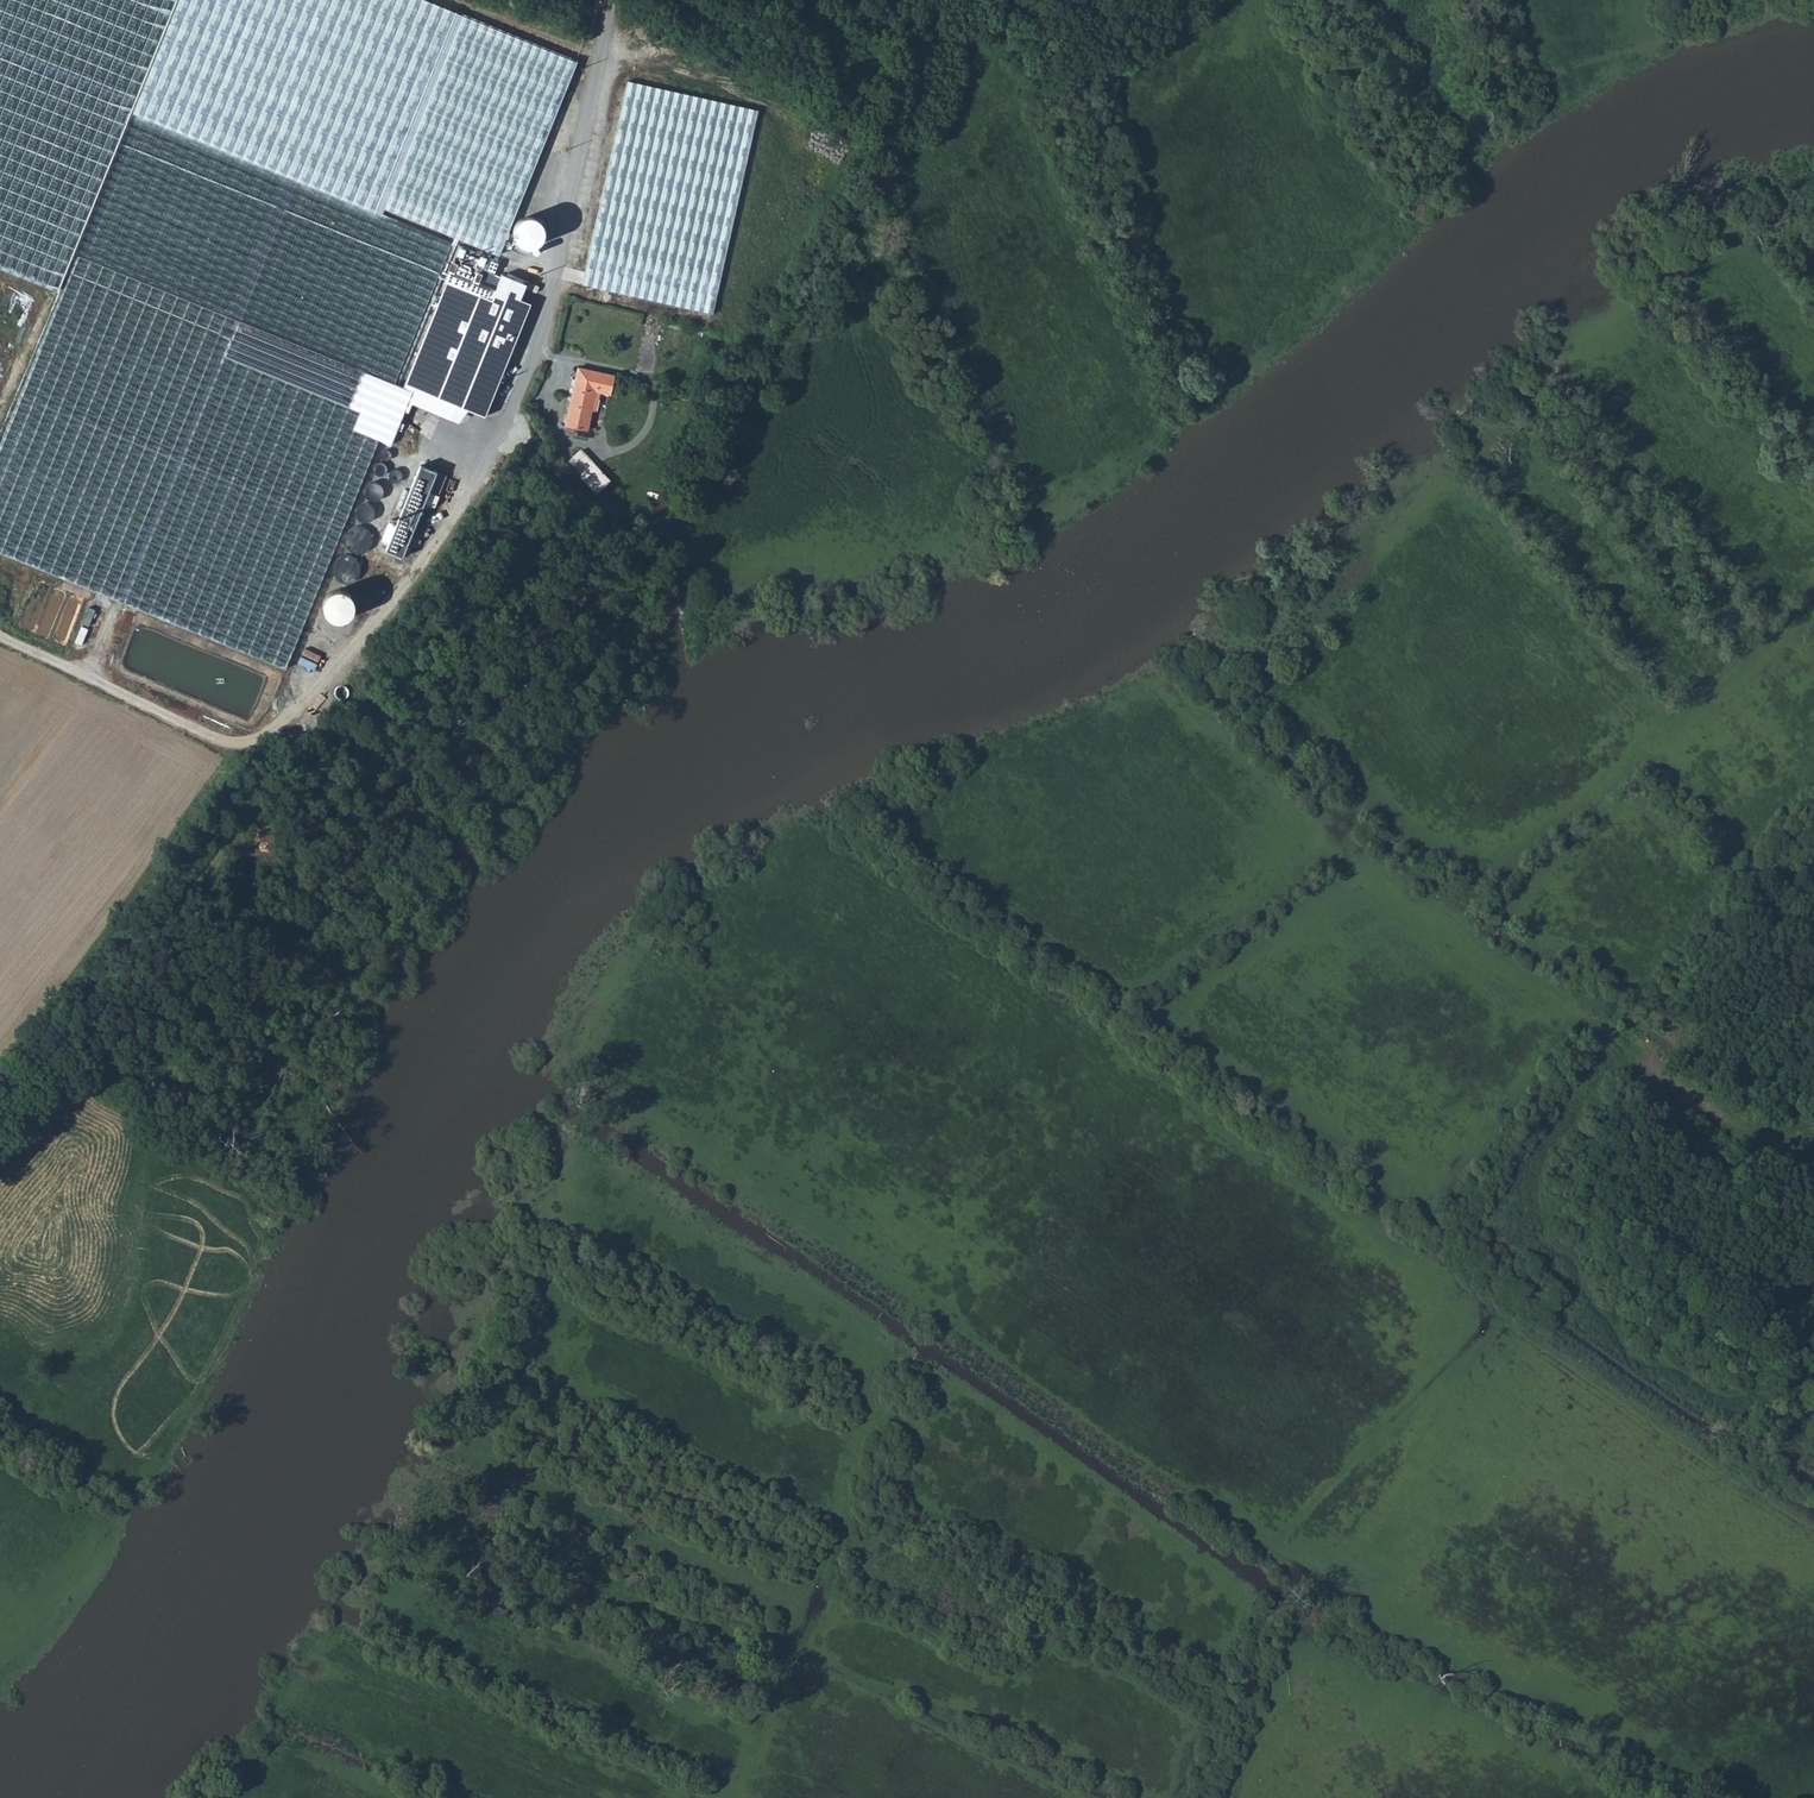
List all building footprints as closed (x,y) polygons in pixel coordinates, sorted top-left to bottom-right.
[(178,0),(0,0),(0,268),(60,290),(75,252),(131,112),(135,106),(178,0)] [(423,0),(178,0),(135,106),(344,191),(496,253),(575,58),(463,12),(461,15),(423,0)] [(629,85),(582,289),(711,318),(757,114),(629,85)] [(131,112),(75,252),(391,383),(449,241),(131,112)] [(540,241),(543,218),(523,215),(519,239),(540,241)] [(404,386),(485,420),(532,303),(517,296),(524,278),(510,271),(508,275),(503,273),(501,278),(491,274),(496,261),(458,247),(404,386)] [(0,440),(0,551),(283,666),(377,437),(388,409),(398,386),(391,383),(75,252),(60,290),(0,440)] [(613,377),(577,369),(565,426),(587,431),(591,412),(596,413),(600,395),(609,397),(613,377)] [(388,409),(377,437),(388,441),(399,414),(388,409)] [(580,450),(569,461),(582,474),(579,477),(596,494),(609,480),(580,450)] [(422,461),(389,538),(397,541),(407,520),(414,522),(437,467),(422,461)] [(582,474),(569,461),(562,467),(575,480),(579,477),(582,474)] [(620,523),(614,517),(609,522),(616,528),(620,523)] [(350,525),(342,545),(366,554),(373,534),(350,525)] [(651,545),(648,540),(640,545),(644,550),(651,545)] [(336,555),(330,575),(353,582),(359,562),(336,555)] [(326,596),(339,620),(361,608),(348,585),(326,596)] [(75,620),(89,626),(96,609),(81,603),(75,620)] [(1313,629),(1318,635),(1324,629),(1319,624),(1313,629)] [(95,1071),(114,1083),(119,1077),(108,1070),(110,1065),(101,1059),(95,1071)]
